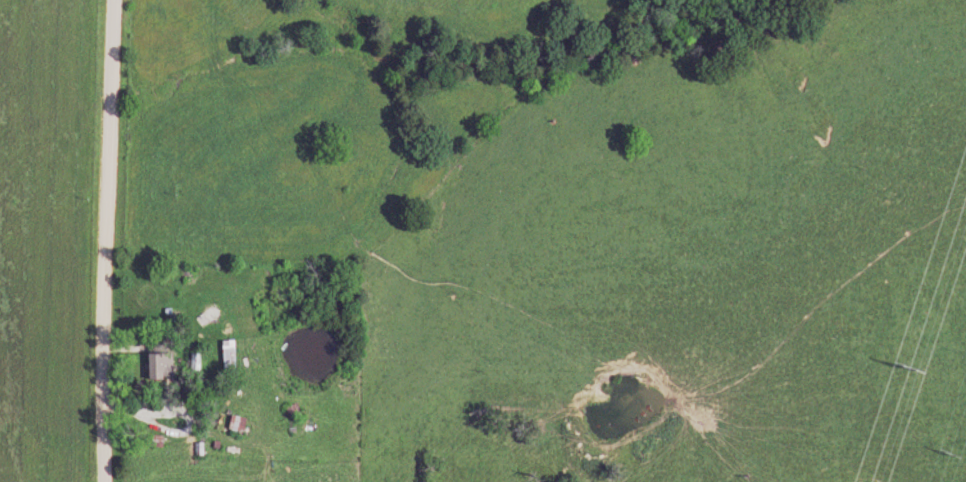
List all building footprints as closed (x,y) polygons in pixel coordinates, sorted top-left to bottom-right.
[(218,340),(218,381),(231,381),(231,340),(218,340)] [(172,351),(143,351),(143,376),(172,376),(172,351)] [(241,416),(228,415),(228,431),(241,432),(241,416)]
